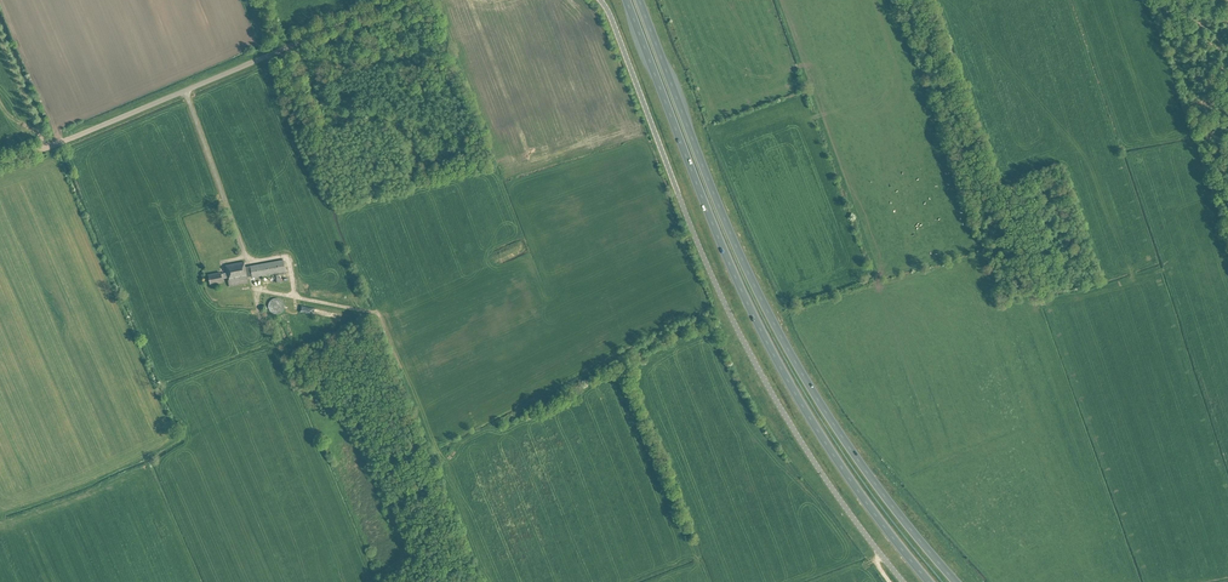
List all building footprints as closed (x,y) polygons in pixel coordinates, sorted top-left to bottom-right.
[(285,272),(283,261),(250,266),(250,267),(245,267),(244,262),(225,266),(226,273),(220,274),(220,273),(208,275),(210,285),(222,283),(221,279),(227,278),(229,286),(248,283),(247,277),(252,276),(252,278),(285,272)] [(274,284),(282,282),(281,274),(273,276),(274,284)] [(275,298),(272,298),(270,300),(269,302),(268,304),(268,306),(269,309),(270,311),(272,312),(274,313),(276,313),(279,313),(281,312),(282,310),(284,308),(284,306),(284,303),(283,301),(281,299),(279,298),(277,298),(275,298)]
